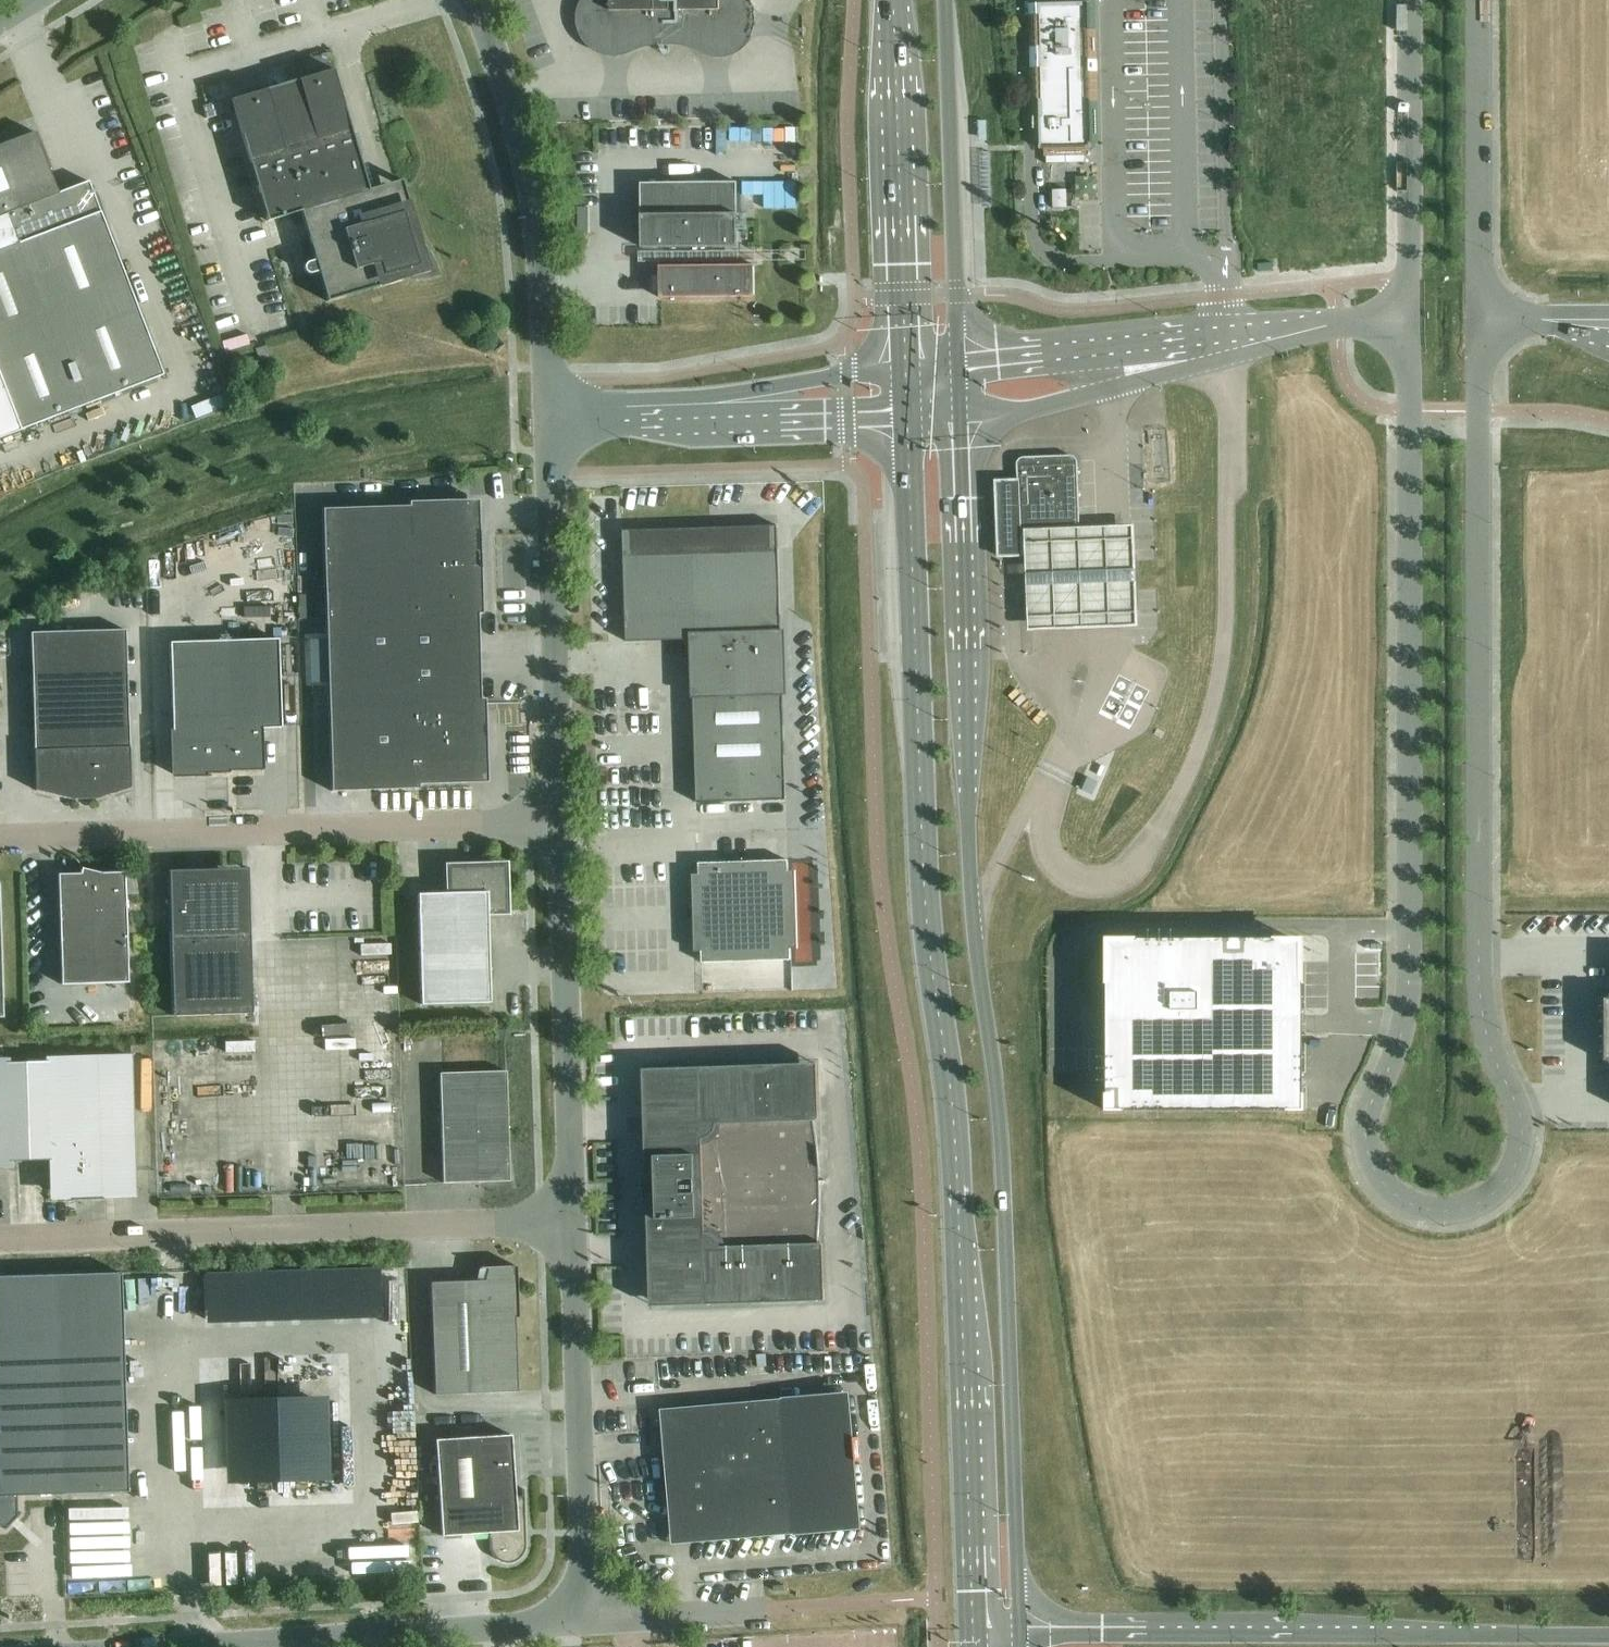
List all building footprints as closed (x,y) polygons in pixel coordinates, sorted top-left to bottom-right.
[(586,0),(587,0),(583,6),(581,12),(580,19),(581,25),(583,31),(585,37),(589,43),(594,47),(600,50),(606,52),(613,53),(619,53),(625,51),(631,49),(638,46),(644,44),(650,43),(657,42),(663,41),(670,41),(676,42),(683,43),(689,44),(695,46),(701,49),(707,52),(713,54),(720,54),(726,54),(733,52),(738,48),(743,44),(747,39),(750,33),(752,27),(752,20),(751,14),(749,7),(746,2),(744,0),(586,0)] [(1037,5),(1033,5),(1034,14),(1037,14),(1038,49),(1034,49),(1035,68),(1039,68),(1039,102),(1040,150),(1091,148),(1090,102),(1090,67),(1089,31),(1088,3),(1084,3),(1084,0),(1037,0),(1037,5)] [(1034,14),(1033,5),(1028,5),(1030,102),(1039,102),(1039,68),(1035,68),(1034,49),(1038,49),(1037,14),(1034,14)] [(1090,67),(1090,102),(1097,102),(1096,31),(1089,31),(1090,67)] [(304,268),(304,270),(305,271),(305,272),(306,273),(307,274),(309,275),(311,275),(319,273),(327,302),(403,280),(410,280),(418,280),(426,280),(433,278),(440,276),(438,269),(435,262),(431,255),(426,248),(420,242),(411,211),(409,204),(406,198),(401,194),(394,192),(387,192),(371,197),(333,70),(232,100),(267,222),(301,212),(315,261),(308,263),(306,264),(305,266),(304,267),(304,268)] [(163,376),(88,182),(58,194),(35,132),(0,146),(0,440),(163,376)] [(707,248),(737,248),(736,183),(642,185),(642,249),(673,248),(673,267),(660,267),(660,299),(755,298),(754,266),(707,266),(707,248)] [(255,350),(259,361),(269,358),(266,347),(255,350)] [(1007,481),(996,482),(999,558),(1011,557),(1022,557),(1022,535),(1079,533),(1079,525),(1077,463),(1077,461),(1076,460),(1075,459),(1073,457),(1070,457),(1024,459),(1022,459),(1020,460),(1019,461),(1018,463),(1018,464),(1018,466),(1018,481),(1007,481)] [(322,509),(327,662),(479,657),(478,615),(482,614),(479,526),(453,501),(409,503),(409,507),(322,509)] [(1079,533),(1022,535),(1022,557),(1025,629),(1137,625),(1133,523),(1079,525),(1079,533)] [(777,526),(623,531),(624,553),(618,553),(620,620),(626,620),(626,642),(639,642),(639,637),(697,635),(698,661),(693,661),(693,672),(698,671),(699,692),(693,693),(697,803),(786,800),(777,526)] [(299,596),(300,620),(310,620),(309,595),(299,596)] [(35,792),(71,800),(95,800),(130,788),(125,631),(31,634),(35,792)] [(262,730),(281,729),(278,640),(169,643),(174,775),(229,774),(229,772),(263,771),(262,730)] [(479,657),(327,662),(331,792),(419,789),(419,785),(466,784),(466,783),(483,766),(487,765),(485,699),(481,699),(479,657)] [(693,876),(695,952),(701,952),(702,963),(791,961),(790,949),(798,949),(796,873),(788,873),(788,861),(699,864),(699,875),(693,876)] [(449,868),(449,893),(417,894),(420,1005),(490,1003),(487,912),(504,911),(503,867),(449,868)] [(58,875),(61,985),(128,983),(124,873),(102,874),(81,869),(80,874),(58,875)] [(168,874),(172,1017),(252,1014),(248,887),(204,880),(204,874),(192,874),(192,878),(168,874)] [(1106,1094),(1106,1112),(1123,1112),(1123,1110),(1287,1110),(1287,1112),(1304,1112),(1304,1094),(1303,1094),(1303,1087),(1303,1073),(1303,1035),(1302,1035),(1302,1025),(1302,1018),(1303,1018),(1303,1012),(1303,983),(1300,980),(1300,943),(1277,943),(1274,938),(1274,939),(1261,939),(1256,939),(1242,939),(1238,939),(1237,939),(1135,939),(1133,943),(1132,943),(1110,943),(1110,980),(1111,980),(1106,984),(1107,984),(1107,1012),(1107,1017),(1107,1018),(1108,1018),(1108,1027),(1108,1035),(1107,1035),(1107,1089),(1107,1094),(1106,1094)] [(494,1031),(494,1040),(509,1040),(508,1030),(494,1031)] [(9,1166),(9,1162),(51,1161),(52,1190),(72,1190),(73,1201),(102,1200),(102,1189),(135,1188),(131,1057),(48,1060),(48,1062),(6,1063),(6,1061),(0,1061),(0,1167),(9,1166)] [(642,1070),(650,1307),(825,1302),(824,1244),(818,1244),(818,1238),(819,1228),(820,1213),(820,1207),(820,1194),(820,1186),(820,1178),(819,1165),(818,1157),(818,1151),(816,1138),(815,1132),(814,1122),(820,1122),(818,1064),(642,1070)] [(439,1073),(442,1184),(486,1182),(486,1186),(513,1188),(508,1147),(510,1147),(510,1145),(508,1145),(506,1071),(439,1073)] [(430,1283),(434,1395),(517,1392),(514,1318),(518,1318),(516,1266),(496,1267),(496,1264),(488,1262),(484,1281),(430,1283)] [(25,1541),(16,1532),(33,1513),(42,1522),(51,1513),(42,1504),(50,1495),(128,1492),(121,1273),(0,1277),(0,1568),(25,1541)] [(722,1474),(728,1540),(792,1535),(792,1533),(856,1527),(850,1457),(855,1456),(854,1444),(849,1445),(845,1396),(781,1402),(781,1400),(660,1410),(666,1479),(722,1474)] [(435,1440),(441,1536),(488,1533),(489,1546),(489,1548),(490,1550),(490,1552),(491,1554),(492,1555),(493,1557),(494,1558),(496,1559),(497,1561),(499,1562),(501,1562),(504,1563),(508,1563),(510,1563),(512,1563),(516,1561),(519,1559),(520,1558),(521,1556),(522,1555),(523,1553),(524,1551),(524,1549),(525,1548),(525,1546),(523,1490),(521,1490),(522,1497),(515,1497),(511,1435),(435,1440)]
